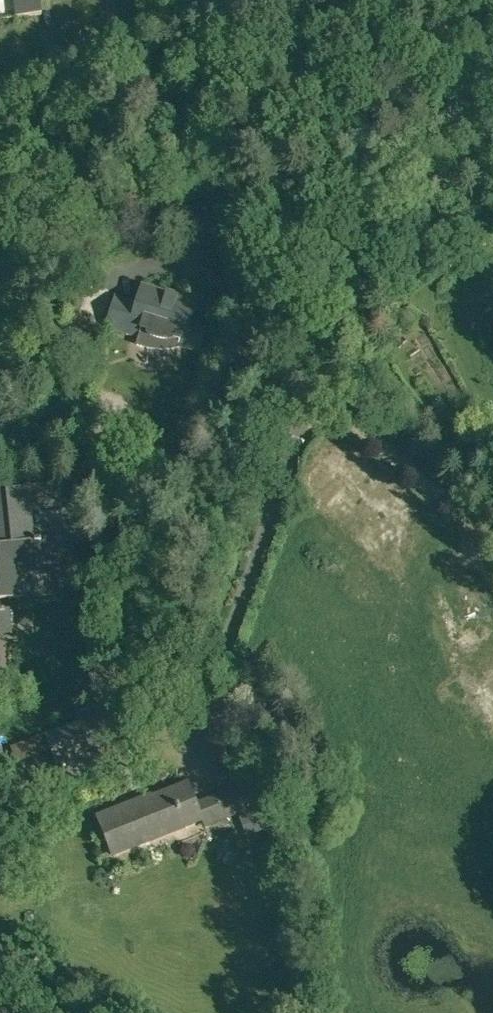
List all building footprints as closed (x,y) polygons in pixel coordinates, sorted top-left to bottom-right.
[(39,0),(15,0),(17,16),(41,13),(39,0)] [(138,336),(137,341),(141,343),(146,344),(149,345),(153,345),(158,346),(162,346),(166,345),(171,345),(177,344),(176,344),(197,351),(204,329),(187,324),(193,304),(140,288),(135,304),(114,297),(105,326),(138,336)] [(9,525),(11,543),(30,541),(27,507),(61,503),(59,483),(0,489),(0,509),(7,509),(9,525)] [(16,596),(21,596),(18,566),(75,560),(72,536),(45,539),(35,540),(30,541),(11,543),(0,544),(0,598),(16,596)] [(9,609),(0,610),(0,635),(11,633),(9,609)] [(32,610),(18,612),(20,625),(33,623),(32,610)] [(17,764),(51,750),(57,766),(124,741),(122,735),(113,716),(109,708),(44,734),(18,744),(11,746),(17,764)] [(108,812),(95,818),(98,826),(99,826),(113,858),(166,835),(219,812),(230,837),(236,852),(274,835),(276,840),(278,839),(238,747),(236,748),(238,751),(203,767),(210,782),(195,788),(189,776),(174,782),(167,785),(165,780),(147,787),(145,783),(144,783),(149,795),(132,802),(137,813),(121,820),(117,809),(108,813),(108,812)] [(27,828),(17,832),(23,845),(32,841),(27,828)]
